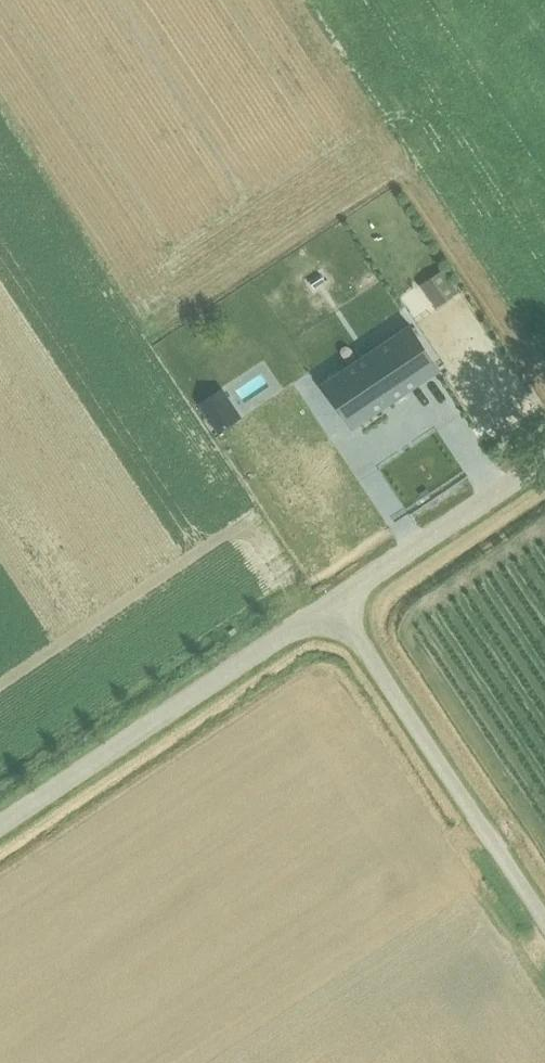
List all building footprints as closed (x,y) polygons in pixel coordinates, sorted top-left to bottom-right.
[(443,270),(421,285),(436,307),(458,292),(443,270)] [(392,292),(405,316),(423,306),(410,282),(392,292)] [(352,428),(440,369),(412,325),(323,384),(352,428)] [(241,417),(221,388),(200,403),(219,431),(241,417)]
